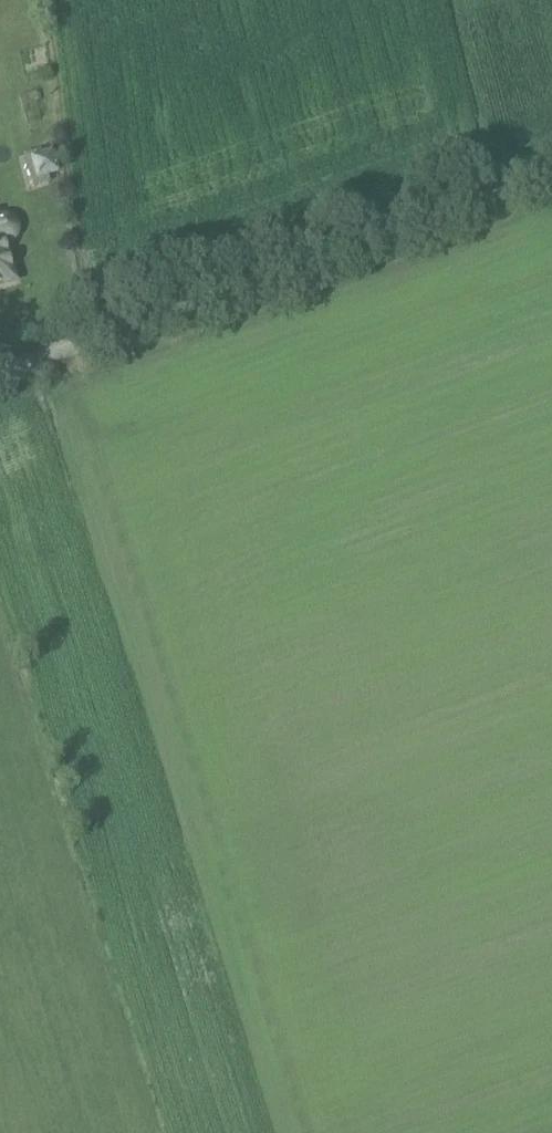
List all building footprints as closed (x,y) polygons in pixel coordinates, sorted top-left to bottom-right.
[(15,281),(4,244),(10,242),(16,238),(17,231),(15,225),(11,220),(4,220),(0,221),(0,286),(15,281)]
